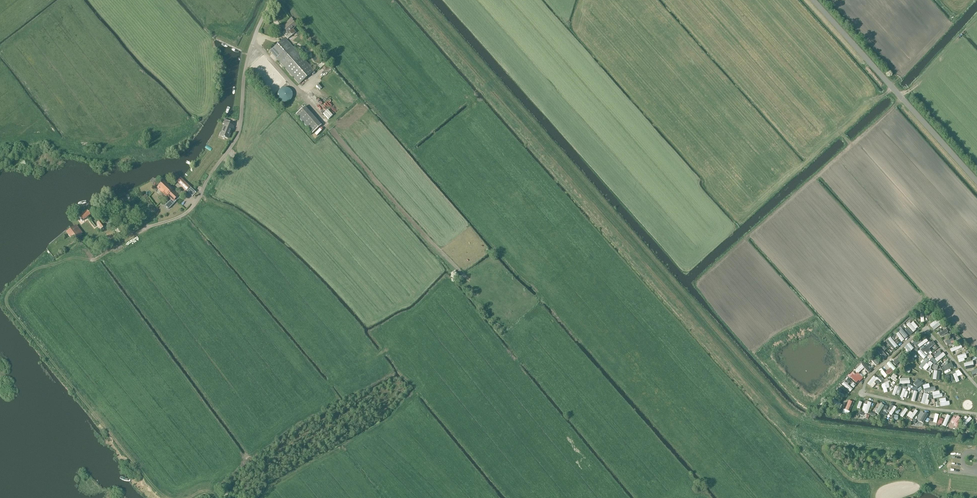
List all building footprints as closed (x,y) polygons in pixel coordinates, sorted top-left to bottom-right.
[(288,39),(295,32),(293,29),(296,26),(291,21),(283,28),(285,30),(282,33),(288,39)] [(314,71),(285,38),(270,51),(285,68),(299,84),(314,71)] [(325,64),(319,70),(321,72),(327,66),(325,64)] [(291,102),(290,92),(280,93),(281,103),(291,102)] [(326,119),(330,115),(321,105),(317,108),(326,119)] [(321,125),(305,106),(295,115),(312,133),(321,125)] [(230,121),(224,119),(222,124),(224,124),(219,136),(228,139),(234,126),(229,124),(230,121)] [(195,192),(180,178),(177,182),(191,196),(195,192)] [(164,181),(157,188),(166,197),(167,195),(171,199),(165,206),(168,209),(176,201),(174,200),(177,196),(172,191),(173,189),(164,181)] [(90,215),(87,211),(79,217),(82,221),(90,215)] [(82,233),(77,225),(68,232),(73,239),(82,233)] [(107,234),(111,240),(117,236),(113,230),(107,234)] [(941,324),(936,318),(929,324),(934,330),(941,324)] [(912,320),(910,323),(909,321),(906,324),(912,331),(918,327),(912,320)] [(902,342),(904,340),(898,331),(895,333),(902,342)] [(890,337),(885,341),(888,344),(889,343),(894,348),(897,345),(890,337)] [(925,338),(917,344),(919,347),(928,341),(925,338)] [(903,347),(906,350),(904,352),(907,355),(913,347),(908,342),(903,347)] [(960,343),(950,348),(952,353),(962,348),(960,343)] [(877,350),(883,359),(886,356),(880,348),(877,350)] [(919,348),(917,350),(915,348),(910,353),(913,355),(916,352),(923,359),(926,356),(919,348)] [(939,359),(945,356),(942,350),(936,354),(939,359)] [(873,356),(870,359),(875,365),(878,363),(873,356)] [(927,357),(919,367),(924,371),(928,365),(930,367),(933,363),(929,360),(930,359),(927,357)] [(972,360),(963,363),(965,370),(974,367),(972,360)] [(943,371),(953,366),(951,362),(941,366),(943,371)] [(854,368),(857,372),(864,367),(861,363),(854,368)] [(856,383),(858,380),(851,374),(849,376),(856,383)] [(866,382),(871,386),(876,380),(879,383),(881,381),(873,375),(866,382)] [(841,384),(850,392),(853,389),(844,381),(841,384)] [(949,406),(949,401),(945,401),(945,397),(939,398),(940,407),(949,406)] [(861,409),(868,411),(871,401),(867,401),(866,403),(863,403),(861,409)] [(888,408),(888,407),(886,412),(883,411),(881,416),(884,417),(886,412),(892,415),(896,406),(890,404),(888,408)] [(905,407),(899,415),(902,417),(908,410),(905,407)] [(912,412),(910,411),(906,415),(912,419),(918,411),(915,409),(912,412)] [(952,417),(950,422),(948,421),(946,427),(951,428),(952,423),(956,424),(958,416),(956,415),(956,418),(952,417)]
